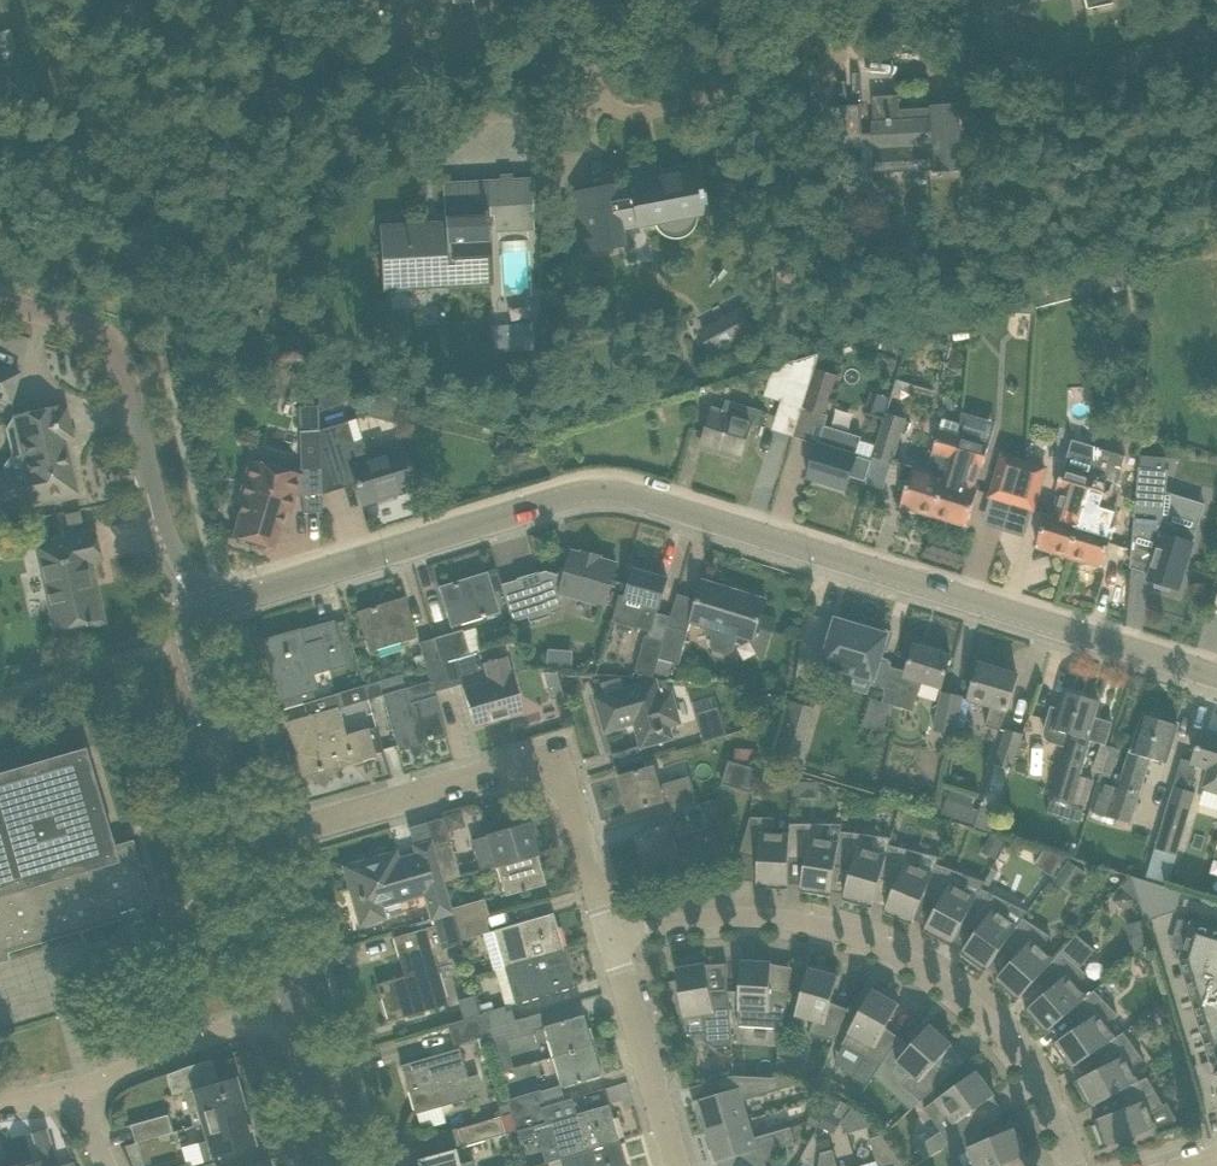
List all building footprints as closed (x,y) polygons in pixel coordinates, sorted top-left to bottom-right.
[(390,12),(409,8),(408,0),(387,0),(390,12)] [(0,32),(0,52),(14,48),(9,29),(0,32)] [(1139,73),(1132,82),(1147,94),(1155,85),(1139,73)] [(899,111),(900,122),(892,122),(892,119),(888,119),(888,122),(874,123),(876,147),(871,147),(872,164),(936,160),(937,170),(961,168),(959,130),(957,106),(933,107),(933,109),(899,111)] [(837,149),(866,147),(865,133),(836,135),(837,149)] [(631,192),(612,195),(610,187),(574,194),(585,252),(625,245),(622,229),(654,223),(657,228),(660,232),(664,235),(669,237),(674,237),(678,237),(683,235),(687,233),(691,230),(694,225),(695,221),(696,215),(704,214),(695,166),(651,174),(650,170),(627,174),(631,192)] [(493,232),(534,230),(531,179),(444,184),(446,224),(380,227),(383,291),(493,285),(489,214),(492,214),(493,232)] [(735,310),(707,325),(721,350),(749,335),(735,310)] [(534,322),(494,323),(495,347),(535,346),(534,322)] [(794,360),(781,401),(803,408),(811,381),(815,367),(819,353),(794,360)] [(815,367),(811,381),(812,382),(803,409),(824,417),(837,374),(818,368),(815,367)] [(13,393),(19,374),(0,368),(0,389),(13,393)] [(711,419),(704,442),(710,443),(710,446),(725,450),(723,455),(739,460),(750,423),(757,425),(761,409),(726,398),(723,408),(715,406),(711,419)] [(297,405),(300,429),(320,427),(317,403),(297,405)] [(75,493),(63,440),(72,437),(65,408),(57,410),(56,406),(12,417),(23,467),(0,473),(0,510),(75,493)] [(872,456),(892,463),(906,417),(886,411),(872,456)] [(323,429),(340,483),(354,478),(361,503),(414,486),(403,450),(368,460),(362,442),(353,445),(346,422),(323,429)] [(818,444),(808,477),(847,489),(851,476),(866,481),(872,461),(856,456),(862,437),(824,425),(819,445),(818,444)] [(934,515),(945,480),(946,477),(945,477),(951,458),(951,459),(958,436),(959,434),(940,428),(927,468),(914,464),(901,505),(934,515)] [(497,435),(494,450),(502,452),(505,437),(497,435)] [(972,484),(978,466),(982,467),(989,446),(958,436),(951,459),(951,458),(945,477),(946,477),(934,515),(967,525),(979,486),(972,484)] [(1036,546),(1070,556),(1103,449),(1083,443),(1074,471),(1064,468),(1058,490),(1062,491),(1057,510),(1050,508),(1036,546)] [(1103,449),(1070,556),(1103,566),(1115,524),(1105,521),(1111,503),(1106,502),(1112,480),(1120,454),(1103,449)] [(232,536),(273,548),(284,512),(289,513),(295,495),(302,497),(302,513),(322,512),(320,468),(298,468),(253,455),(252,460),(249,459),(238,498),(243,499),(232,536)] [(1024,462),(1004,456),(991,497),(1012,504),(1024,462)] [(1012,504),(1033,510),(1045,469),(1024,462),(1012,504)] [(1179,589),(1198,529),(1164,519),(1168,470),(1139,467),(1133,534),(1160,542),(1149,579),(1157,582),(1155,587),(1170,591),(1171,586),(1179,589)] [(79,512),(64,515),(67,528),(82,524),(79,512)] [(85,564),(100,560),(94,532),(35,545),(54,629),(85,622),(85,626),(103,622),(99,602),(95,603),(93,592),(91,593),(85,564)] [(604,606),(616,563),(600,558),(601,557),(582,552),(582,553),(573,551),(568,569),(561,567),(559,574),(546,571),(538,573),(537,572),(516,578),(528,622),(550,615),(549,611),(559,608),(563,594),(604,606)] [(627,597),(620,595),(613,621),(652,632),(659,607),(659,608),(667,579),(634,570),(627,597)] [(498,611),(493,595),(486,572),(438,586),(450,626),(498,611)] [(714,636),(711,644),(714,650),(727,654),(733,651),(737,636),(753,641),(766,599),(742,592),(741,594),(730,591),(730,588),(704,580),(691,622),(708,627),(706,633),(714,636)] [(356,611),(363,634),(368,651),(417,636),(405,596),(356,611)] [(837,620),(824,663),(874,678),(883,648),(887,650),(892,633),(870,626),(869,630),(837,620)] [(299,630),(262,641),(279,699),(282,699),(285,707),(302,702),(313,699),(310,690),(315,689),(311,672),(344,662),(332,622),(299,631),(299,630)] [(668,625),(663,639),(664,639),(659,658),(679,663),(688,631),(668,625)] [(433,637),(440,662),(469,653),(469,652),(462,629),(433,637)] [(664,639),(663,639),(645,634),(635,671),(653,676),(659,658),(664,639)] [(418,641),(425,666),(440,662),(433,637),(418,641)] [(891,667),(887,678),(889,679),(886,688),(884,688),(883,702),(892,704),(913,711),(922,682),(941,688),(951,656),(915,645),(907,671),(891,667)] [(481,668),(480,662),(476,650),(469,652),(469,653),(440,662),(447,686),(461,682),(459,675),(481,668)] [(522,714),(505,655),(482,662),(487,679),(462,687),(474,728),(522,714)] [(432,691),(447,686),(440,662),(425,666),(432,691)] [(991,706),(985,724),(1000,728),(1005,711),(1006,711),(1017,676),(980,664),(969,700),(991,706)] [(409,701),(404,687),(401,675),(378,681),(381,693),(397,750),(446,736),(434,694),(409,701)] [(672,727),(683,723),(673,690),(669,691),(666,680),(658,679),(595,697),(605,732),(635,723),(642,747),(674,738),(672,727)] [(305,716),(285,722),(295,754),(288,756),(294,775),(300,774),(301,778),(376,756),(375,753),(383,751),(376,726),(368,728),(367,727),(345,733),(338,707),(368,698),(364,684),(313,699),(302,702),(305,716)] [(933,730),(957,734),(964,695),(940,691),(933,730)] [(1064,746),(1048,798),(1060,801),(1055,814),(1080,822),(1094,778),(1080,774),(1090,739),(1106,744),(1113,723),(1094,717),(1098,700),(1066,691),(1060,709),(1051,706),(1043,732),(1044,737),(1048,741),(1064,746)] [(771,694),(757,698),(762,717),(776,713),(771,694)] [(791,699),(774,759),(803,768),(821,707),(791,699)] [(695,713),(704,742),(727,734),(718,706),(695,713)] [(1093,812),(1131,823),(1150,758),(1165,763),(1177,724),(1145,714),(1140,731),(1136,730),(1119,788),(1105,784),(1103,792),(1099,791),(1093,812)] [(997,808),(1010,769),(1011,769),(1023,733),(1005,728),(994,763),(995,763),(982,803),(981,802),(979,809),(974,824),(974,826),(994,832),(1000,809),(997,808)] [(1202,786),(1216,791),(1216,737),(1203,732),(1193,764),(1207,768),(1202,786)] [(152,910),(132,840),(112,846),(84,748),(48,758),(42,739),(0,751),(0,955),(152,910)] [(735,745),(733,758),(758,763),(760,750),(735,745)] [(722,783),(753,793),(760,769),(729,760),(722,783)] [(662,802),(665,813),(698,804),(690,776),(660,785),(655,767),(619,777),(629,812),(662,802)] [(954,774),(951,784),(961,787),(965,777),(954,774)] [(1154,847),(1177,854),(1196,792),(1173,785),(1154,847)] [(700,803),(698,804),(665,813),(669,826),(635,835),(645,869),(680,859),(673,836),(707,826),(700,803)] [(1011,816),(1004,824),(1013,833),(1021,824),(1011,816)] [(788,889),(789,858),(790,834),(774,833),(774,818),(751,817),(740,853),(758,858),(757,888),(788,889)] [(480,870),(495,865),(535,854),(526,823),(486,835),(487,835),(471,840),(480,870)] [(830,896),(835,866),(839,842),(823,839),(823,823),(790,823),(790,834),(789,858),(805,859),(800,891),(830,896)] [(872,908),(880,878),(886,855),(871,851),(873,835),(840,831),(839,842),(835,866),(852,868),(843,900),(872,908)] [(990,833),(980,850),(995,858),(1005,841),(990,833)] [(395,851),(342,866),(349,888),(360,926),(386,918),(382,906),(424,894),(430,918),(431,919),(431,918),(452,912),(450,907),(443,880),(433,848),(431,841),(413,846),(416,854),(397,859),(395,851)] [(450,844),(433,848),(443,880),(459,875),(456,867),(450,844)] [(912,925),(924,896),(933,874),(918,867),(921,852),(889,845),(886,855),(880,878),(896,883),(884,913),(912,925)] [(535,854),(495,865),(504,896),(544,884),(535,854)] [(1053,881),(1070,893),(1085,871),(1068,859),(1053,881)] [(950,946),(965,919),(976,898),(962,890),(968,875),(937,864),(933,874),(924,896),(939,902),(923,931),(950,946)] [(992,867),(981,888),(987,891),(997,869),(992,867)] [(1165,915),(1173,889),(1131,876),(1145,922),(1165,915)] [(985,971),(1003,946),(1017,926),(1004,917),(1011,903),(987,891),(981,888),(976,898),(965,919),(979,927),(960,953),(985,971)] [(1115,901),(1125,910),(1134,900),(1124,891),(1115,901)] [(450,907),(452,912),(455,924),(484,915),(488,914),(483,897),(450,907)] [(492,930),(503,966),(563,949),(552,913),(492,930)] [(484,915),(455,924),(460,939),(488,931),(484,915)] [(1017,1000),(1038,978),(1054,960),(1042,949),(1051,936),(1023,917),(1017,926),(1003,946),(1017,956),(994,980),(1017,1000)] [(430,918),(414,923),(416,930),(433,925),(431,918),(431,919),(430,918)] [(1191,922),(1182,952),(1179,951),(1177,957),(1180,958),(1180,959),(1184,960),(1182,966),(1216,1077),(1216,930),(1191,922)] [(392,938),(404,976),(377,984),(387,1021),(448,1004),(434,954),(442,952),(433,925),(416,930),(392,938)] [(1045,1033),(1068,1013),(1086,997),(1076,985),(1086,973),(1080,968),(1096,950),(1077,935),(1054,960),(1038,978),(1050,989),(1025,1010),(1045,1033)] [(563,949),(503,966),(514,1004),(573,986),(563,949)] [(764,962),(765,957),(749,956),(749,961),(741,961),(738,1024),(783,1026),(789,993),(770,989),(772,962),(764,962)] [(676,968),(681,1000),(684,1017),(703,1014),(707,1036),(711,1040),(719,1039),(720,1048),(732,1046),(728,989),(710,990),(706,963),(698,964),(698,960),(683,963),(683,967),(676,968)] [(809,1033),(835,1039),(847,1009),(831,1002),(838,976),(831,974),(832,970),(818,965),(816,970),(809,968),(795,1015),(813,1020),(809,1033)] [(861,1010),(842,1045),(865,1057),(853,1079),(866,1086),(881,1065),(887,1058),(901,1038),(886,1027),(899,1004),(893,1000),(895,996),(881,989),(879,993),(873,989),(861,1010)] [(1070,1069),(1094,1052),(1115,1038),(1106,1025),(1117,1013),(1094,990),(1086,997),(1068,1013),(1080,1025),(1053,1044),(1070,1069)] [(509,1005),(481,1013),(485,1028),(514,1020),(509,1005)] [(485,1028),(481,1013),(446,1023),(452,1044),(487,1034),(485,1028)] [(546,1040),(551,1057),(591,1045),(582,1015),(542,1026),(532,1030),(536,1043),(546,1040)] [(519,1035),(514,1020),(485,1028),(487,1034),(489,1044),(519,1035)] [(938,1026),(935,1029),(930,1024),(896,1062),(910,1073),(901,1083),(921,1101),(946,1078),(934,1064),(952,1044),(947,1039),(950,1036),(938,1026)] [(1089,1108),(1117,1093),(1138,1082),(1130,1068),(1143,1058),(1124,1032),(1115,1038),(1094,1052),(1104,1066),(1075,1081),(1089,1108)] [(591,1045),(551,1057),(560,1087),(600,1075),(591,1045)] [(423,1058),(400,1065),(414,1113),(415,1113),(440,1106),(482,1094),(476,1073),(466,1076),(458,1048),(423,1058)] [(183,1067),(165,1074),(171,1095),(182,1092),(192,1126),(201,1123),(245,1110),(236,1078),(211,1085),(204,1062),(211,1060),(210,1059),(183,1067)] [(924,1108),(951,1145),(981,1127),(972,1111),(995,1095),(990,1089),(994,1086),(985,1074),(981,1076),(977,1070),(924,1108)] [(706,1127),(707,1131),(749,1119),(744,1099),(780,1088),(776,1077),(734,1075),(717,1079),(721,1093),(698,1099),(702,1113),(699,1114),(703,1127),(706,1127)] [(1138,1082),(1117,1093),(1124,1108),(1094,1120),(1105,1148),(1156,1128),(1150,1113),(1164,1105),(1147,1077),(1138,1082)] [(792,1093),(810,1098),(813,1088),(795,1083),(792,1093)] [(509,1112),(510,1115),(539,1107),(543,1105),(538,1089),(505,1098),(506,1103),(508,1109),(509,1112)] [(504,1092),(494,1095),(499,1112),(508,1109),(506,1103),(505,1098),(504,1092)] [(824,1108),(843,1118),(851,1105),(832,1095),(824,1108)] [(548,1121),(559,1158),(618,1141),(608,1104),(548,1121)] [(544,1122),(539,1107),(510,1115),(514,1130),(544,1122)] [(206,1139),(196,1142),(202,1162),(213,1159),(212,1156),(254,1144),(245,1110),(201,1123),(206,1139)] [(818,1125),(833,1133),(841,1119),(826,1111),(818,1125)] [(510,1115),(509,1112),(456,1127),(461,1145),(514,1130),(510,1115)] [(129,1125),(134,1142),(171,1132),(166,1114),(129,1125)] [(844,1122),(849,1139),(865,1134),(860,1117),(844,1122)] [(742,1165),(753,1165),(766,1162),(766,1161),(794,1137),(790,1126),(755,1136),(749,1119),(707,1131),(708,1135),(705,1136),(709,1149),(712,1149),(716,1162),(739,1156),(742,1165)] [(20,1165),(58,1165),(55,1156),(54,1156),(46,1128),(30,1133),(38,1160),(20,1165)] [(971,1165),(1001,1165),(1026,1155),(1023,1149),(1027,1147),(1021,1133),(1017,1134),(1014,1128),(968,1147),(975,1164),(971,1165)] [(863,1165),(904,1165),(881,1134),(869,1137),(877,1162),(863,1165)] [(559,1158),(561,1165),(626,1165),(618,1141),(559,1158)] [(818,1165),(838,1165),(832,1148),(820,1151),(818,1165)] [(417,1165),(473,1165),(472,1159),(458,1163),(454,1149),(415,1159),(417,1165)]
